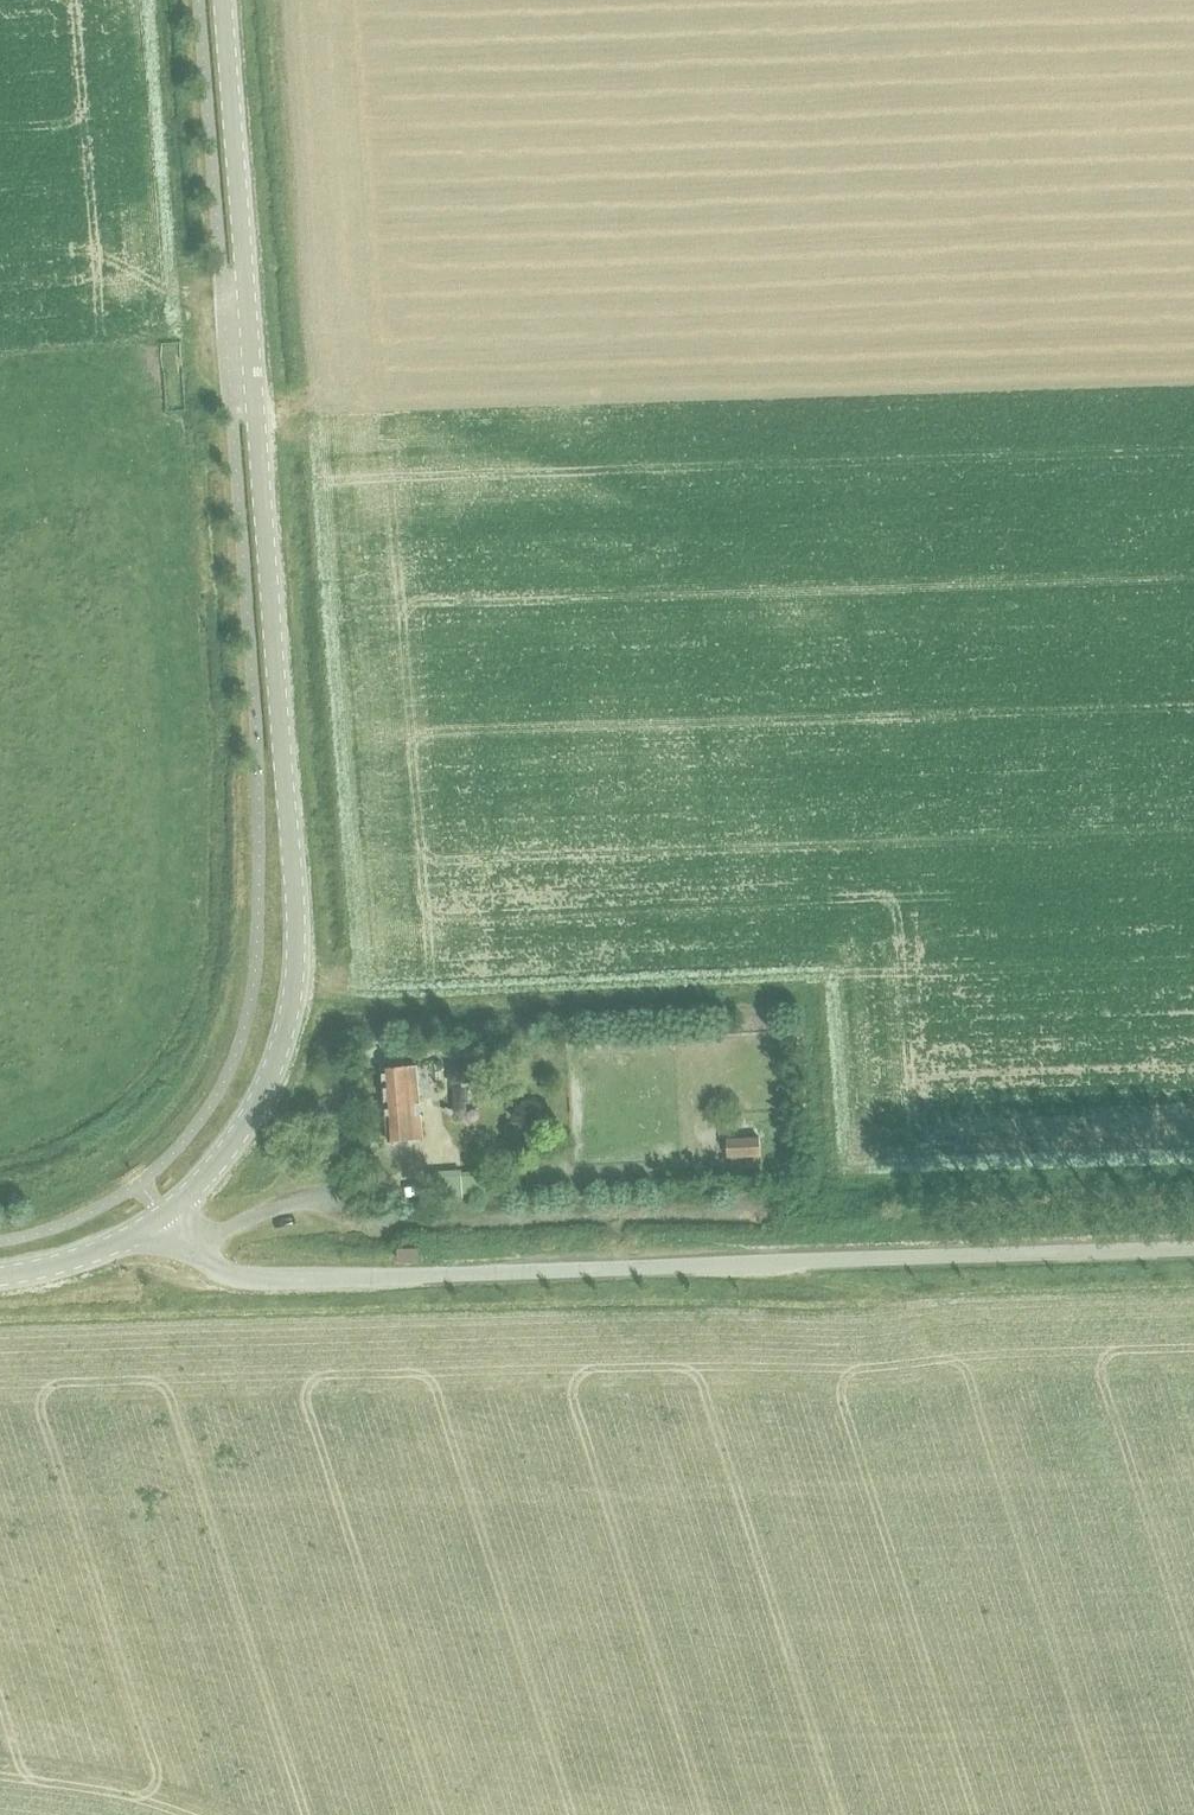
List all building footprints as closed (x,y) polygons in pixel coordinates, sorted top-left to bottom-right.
[(487,1062),(464,1063),(465,1082),(488,1081),(487,1062)] [(415,1066),(383,1069),(389,1142),(421,1140),(415,1066)] [(726,1141),(727,1161),(760,1159),(760,1140),(726,1141)] [(490,1192),(489,1170),(429,1174),(431,1200),(462,1197),(462,1194),(490,1192)] [(400,1262),(418,1261),(417,1250),(400,1250),(400,1262)]
